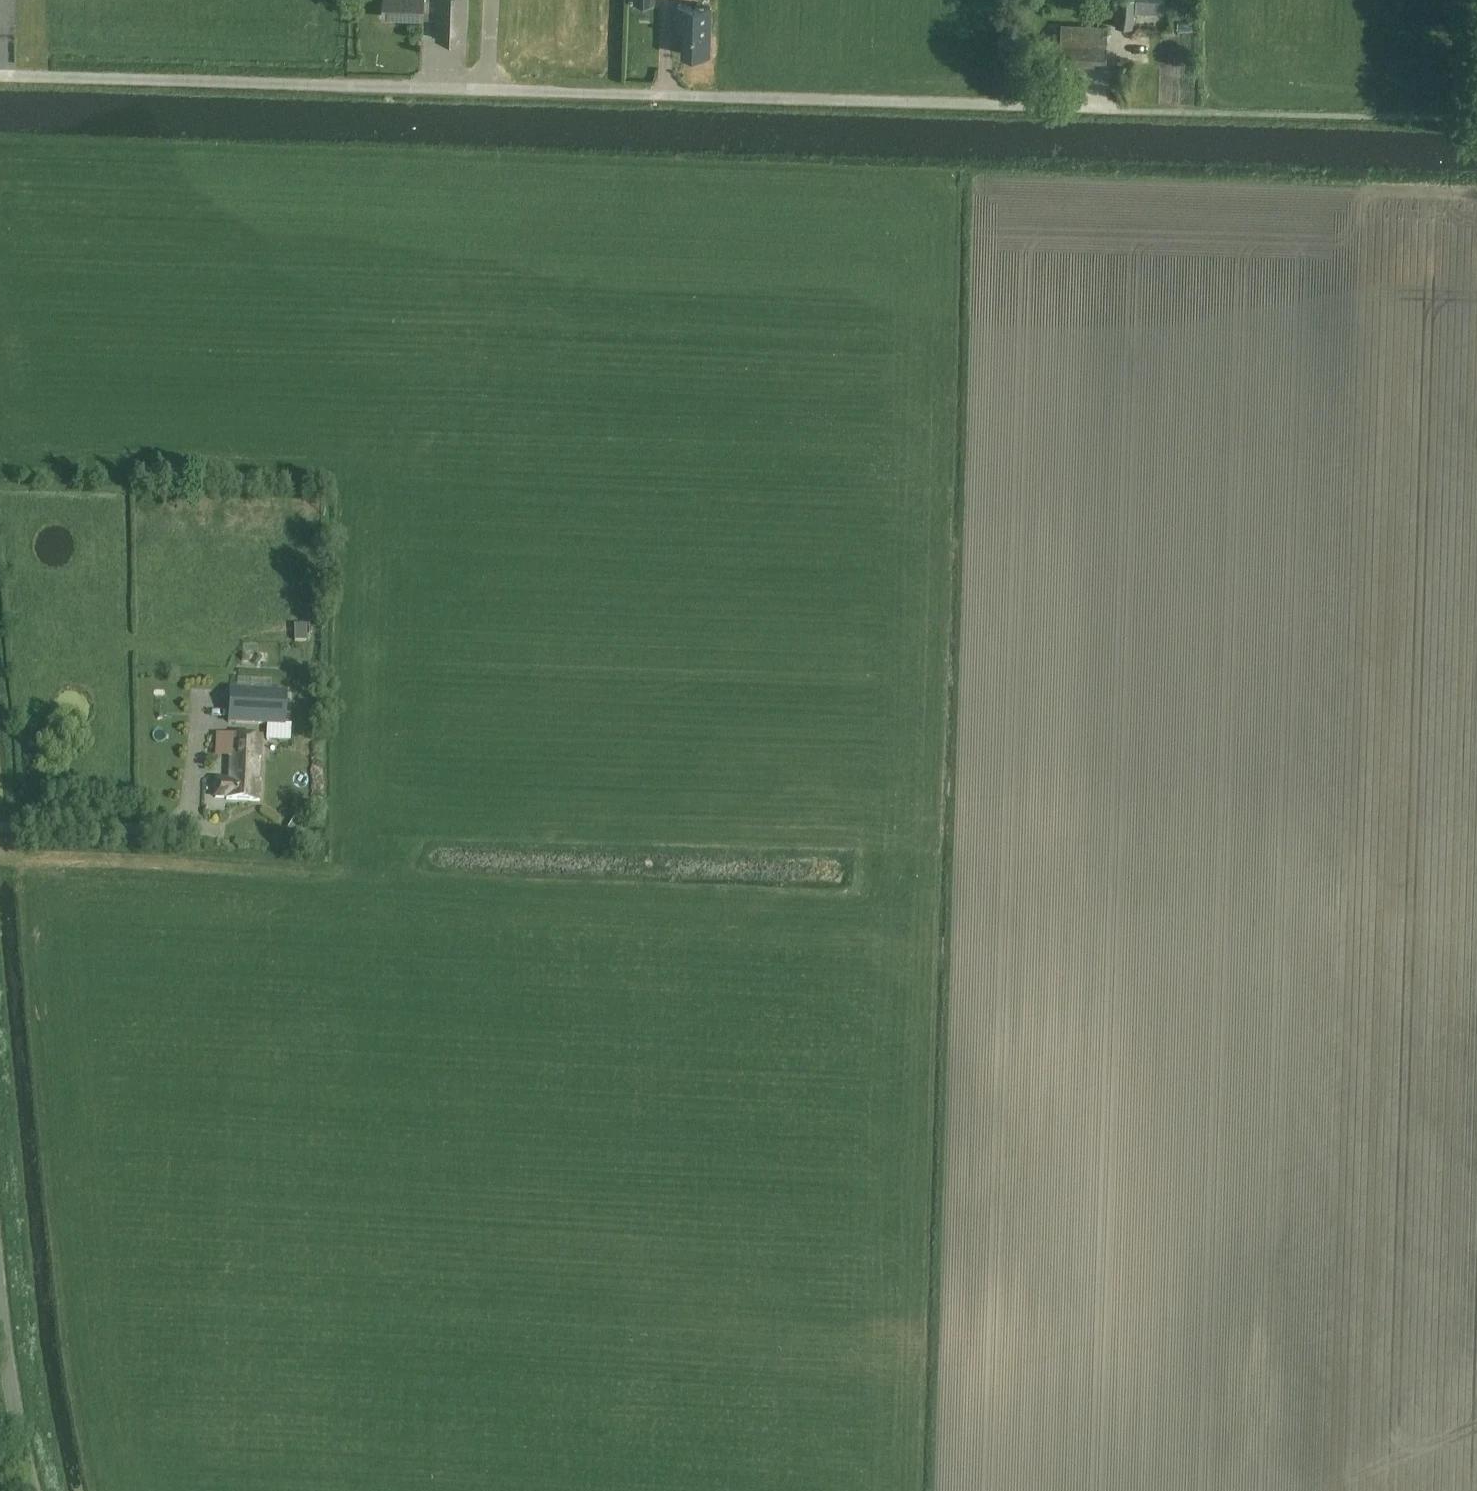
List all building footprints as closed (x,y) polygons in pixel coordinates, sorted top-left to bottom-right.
[(384,16),(424,17),(424,11),(438,12),(437,38),(465,39),(466,0),(384,0),(384,16)] [(1116,28),(1133,28),(1134,0),(1117,0),(1116,28)] [(711,6),(678,6),(677,27),(684,28),(683,54),(709,54),(711,6)] [(1108,25),(1061,24),(1060,40),(1051,40),(1050,62),(1107,64),(1108,25)] [(272,682),(251,681),(251,691),(230,689),(228,723),(286,726),(287,693),(271,692),(272,682)] [(261,736),(232,734),(229,780),(216,779),(215,797),(226,798),(226,799),(260,801),(261,782),(257,782),(258,758),(261,759),(261,736)]
